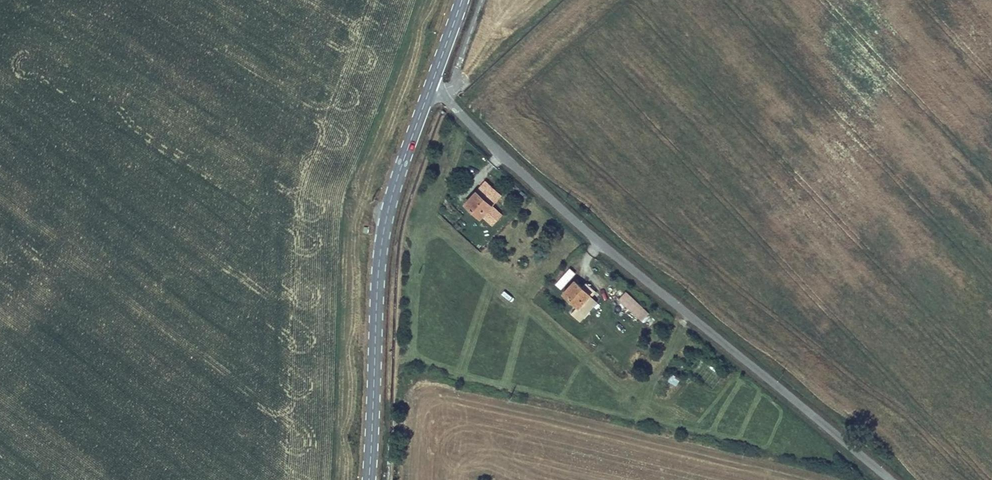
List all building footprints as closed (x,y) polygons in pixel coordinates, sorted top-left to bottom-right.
[(474,200),(471,198),(465,204),(480,218),(491,206),(493,207),(497,202),(488,193),(483,198),(478,194),(474,200)] [(555,285),(562,290),(576,272),(569,267),(555,285)] [(570,287),(564,294),(578,307),(589,295),(591,297),(596,292),(586,283),(581,288),(577,284),(572,289),(570,287)] [(626,292),(619,300),(642,321),(649,314),(626,292)] [(589,295),(578,307),(572,313),(580,321),(597,302),(591,297),(589,295)] [(642,322),(649,328),(656,320),(649,314),(642,322)]
